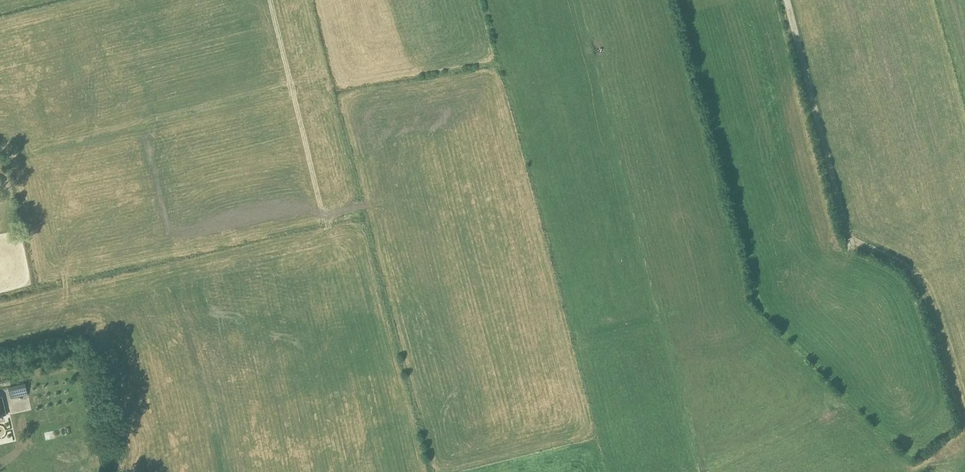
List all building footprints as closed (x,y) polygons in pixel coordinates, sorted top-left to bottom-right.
[(10,394),(27,390),(25,382),(8,387),(10,394)]
